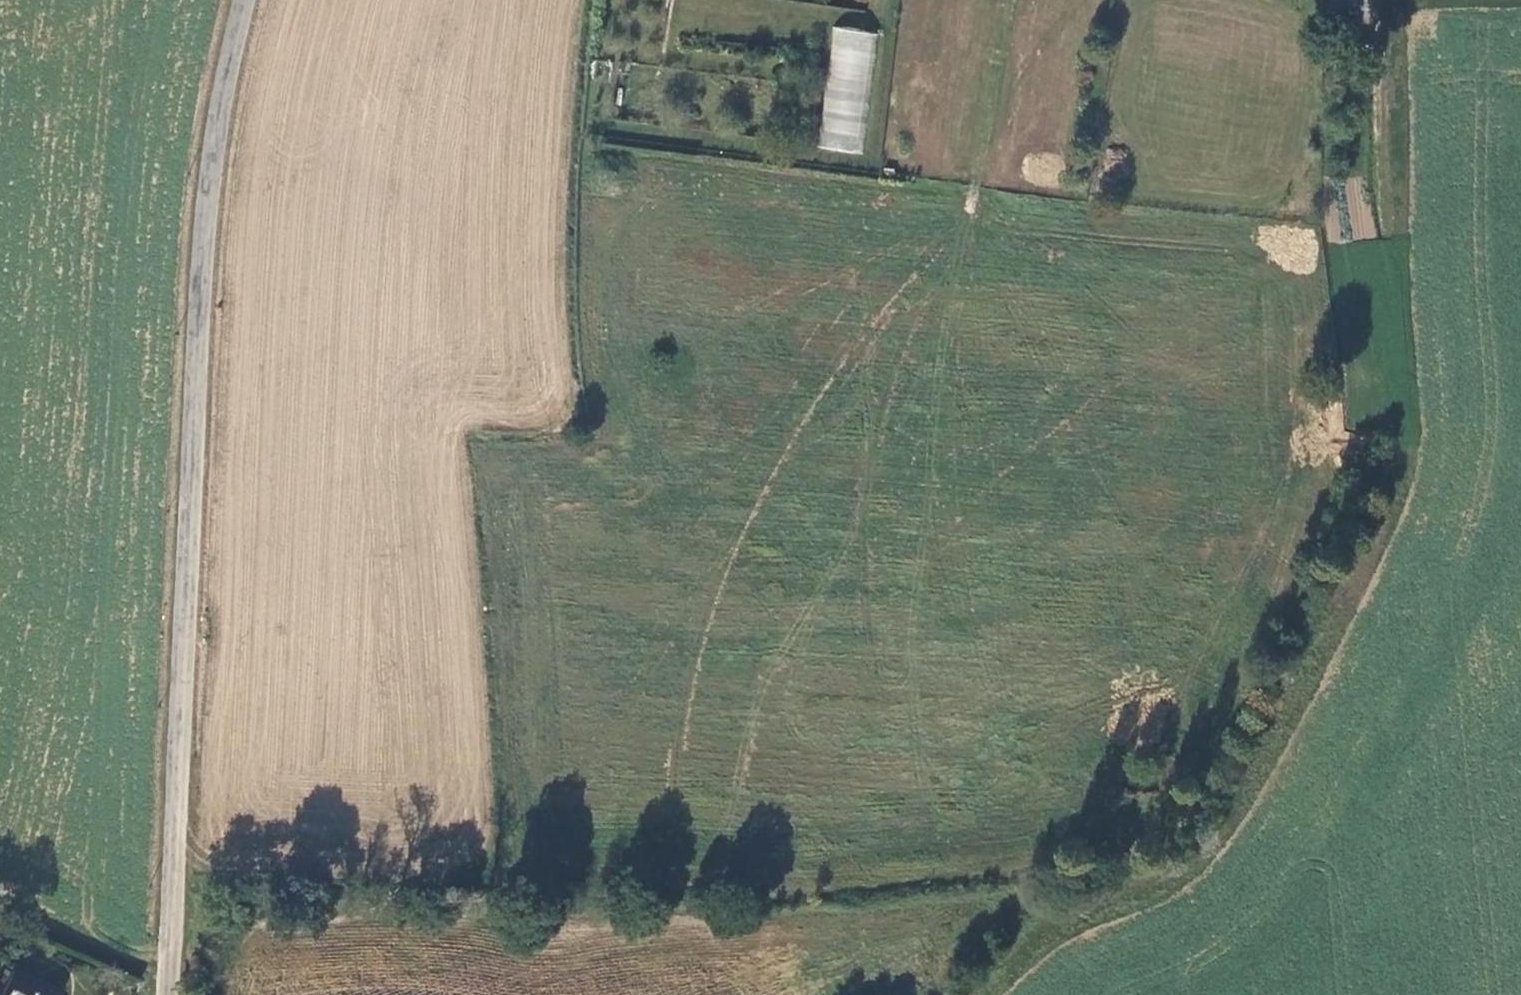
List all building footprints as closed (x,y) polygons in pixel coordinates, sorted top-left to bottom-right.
[(1358,7),(1354,0),(1335,0),(1341,15),(1358,7)] [(819,150),(863,154),(874,32),(830,28),(819,150)] [(12,972),(2,994),(60,994),(60,993),(12,972)]
